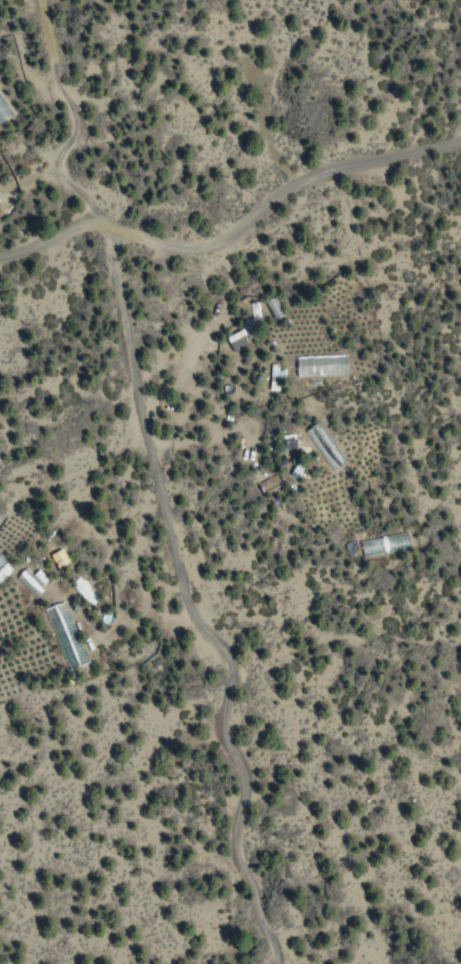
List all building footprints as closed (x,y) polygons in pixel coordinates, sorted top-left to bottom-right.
[(247,345),(241,330),(226,336),(232,351),(247,345)] [(327,471),(344,463),(323,420),(307,428),(327,471)] [(285,448),(296,447),(295,437),(284,438),(285,448)] [(304,469),(295,464),(289,474),(297,479),(304,469)] [(263,479),(267,489),(281,484),(278,473),(263,479)] [(66,670),(86,663),(65,601),(45,608),(66,670)]
